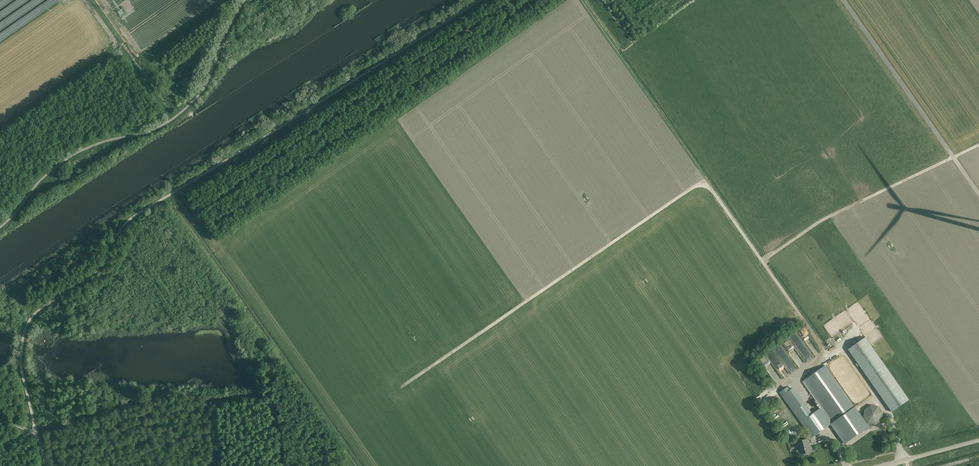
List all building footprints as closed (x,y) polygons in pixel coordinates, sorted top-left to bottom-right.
[(892,412),(909,400),(866,337),(848,349),(892,412)] [(787,340),(782,343),(788,353),(793,349),(787,340)] [(772,349),(782,364),(787,360),(783,355),(786,353),(780,344),(772,349)] [(791,373),(796,369),(790,361),(785,364),(791,373)] [(831,424),(848,448),(872,432),(855,407),(825,365),(804,381),(827,414),(822,418),(817,422),(793,388),(782,396),(809,433),(809,434),(811,437),(812,438),(831,424)] [(871,405),(865,410),(864,417),(868,423),(876,424),(882,420),(883,413),(879,406),(871,405)] [(796,442),(798,446),(799,446),(802,454),(804,453),(804,454),(806,454),(807,454),(809,453),(809,452),(813,451),(812,447),(810,447),(808,439),(811,437),(809,434),(804,437),(805,440),(796,442)]
